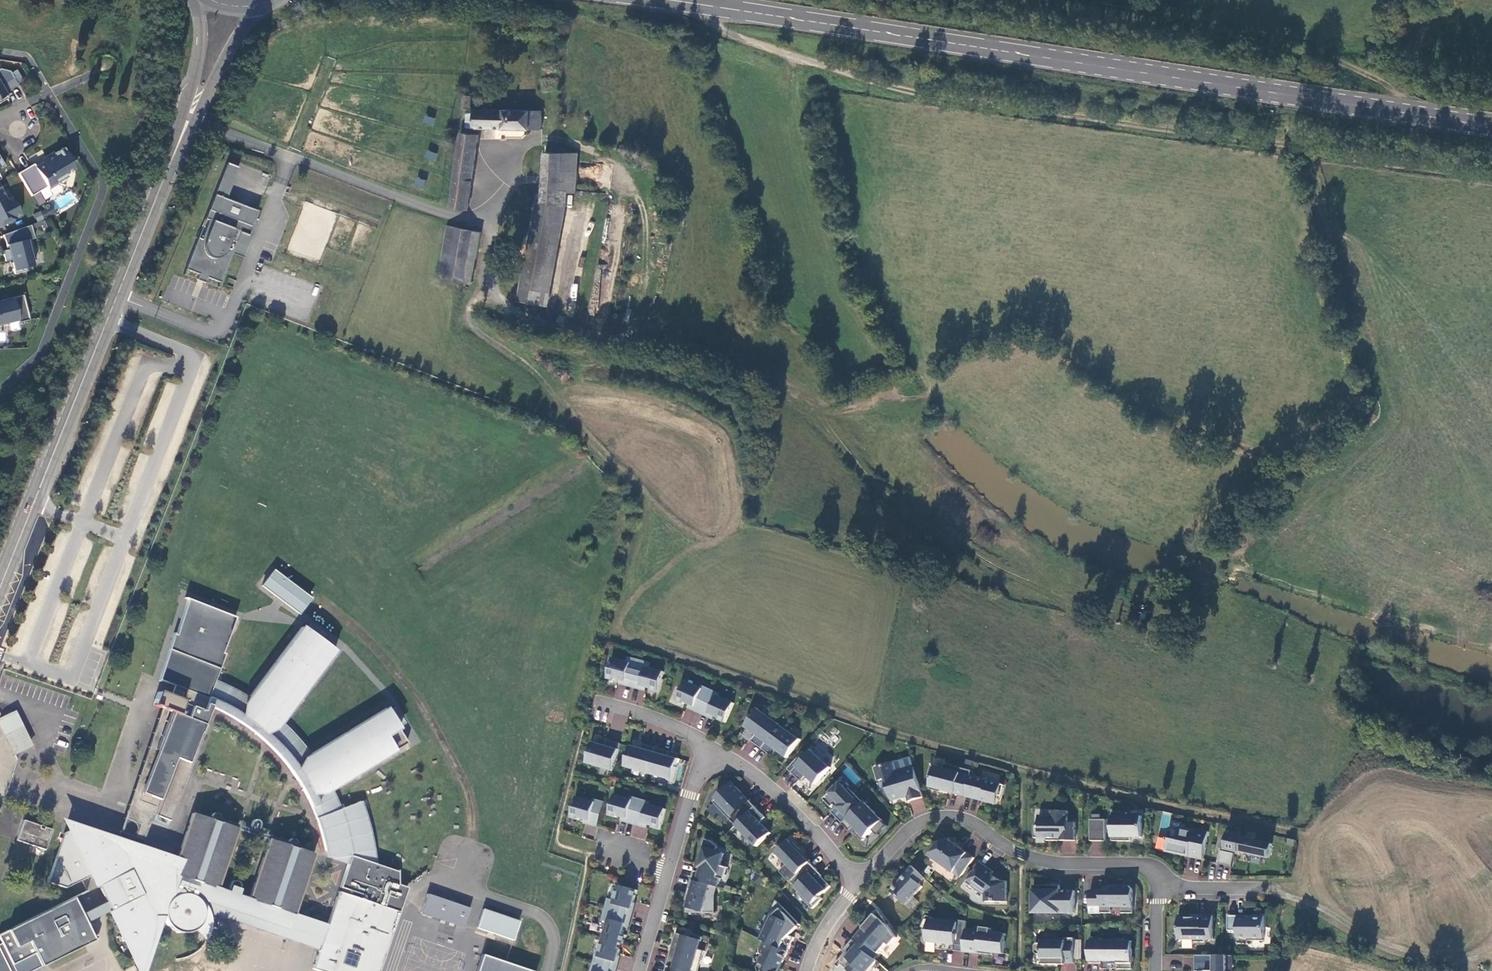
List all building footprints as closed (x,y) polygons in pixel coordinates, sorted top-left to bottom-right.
[(10,73),(14,79),(14,78),(10,71),(0,69),(0,79),(10,73)] [(0,79),(0,84),(5,92),(18,84),(14,78),(14,79),(10,73),(0,79)] [(9,99),(5,92),(0,84),(0,104),(9,99)] [(464,93),(461,104),(465,104),(464,122),(541,130),(543,112),(470,104),(471,94),(464,93)] [(424,115),(422,122),(432,125),(434,118),(424,115)] [(458,136),(444,207),(457,208),(466,209),(476,141),(458,136)] [(35,164),(19,173),(33,196),(48,187),(50,190),(49,188),(56,184),(65,186),(67,177),(66,174),(75,169),(71,163),(72,162),(64,148),(55,153),(54,152),(47,156),(45,162),(36,167),(35,164)] [(427,150),(424,157),(434,160),(436,154),(427,150)] [(575,195),(575,155),(541,151),(536,201),(564,203),(565,195),(575,195)] [(225,165),(222,173),(203,221),(204,221),(207,223),(200,242),(196,240),(196,241),(183,272),(197,277),(195,282),(203,286),(205,280),(219,285),(238,235),(247,238),(253,221),(256,214),(224,202),(220,200),(230,176),(222,173),(225,165)] [(225,165),(222,173),(230,176),(220,200),(224,202),(236,170),(225,165)] [(424,187),(426,179),(416,177),(414,185),(424,187)] [(17,219),(16,217),(21,215),(12,197),(7,200),(0,186),(0,228),(17,219)] [(564,203),(536,201),(517,300),(547,307),(564,206),(564,203)] [(564,206),(547,307),(545,313),(573,317),(591,210),(564,206)] [(40,211),(32,215),(41,230),(48,225),(40,211)] [(204,221),(203,221),(194,240),(196,241),(196,240),(195,240),(204,221)] [(238,235),(230,256),(242,261),(257,223),(253,221),(247,238),(238,235)] [(35,239),(32,225),(4,235),(8,246),(11,245),(12,249),(3,251),(6,262),(12,260),(16,274),(27,271),(27,268),(35,266),(32,256),(36,255),(32,240),(35,239)] [(472,231),(447,225),(438,277),(463,281),(472,231)] [(481,233),(472,231),(463,281),(472,282),(481,233)] [(9,326),(9,323),(18,321),(19,323),(30,320),(24,295),(2,301),(3,303),(0,303),(0,326),(9,326)] [(263,587),(299,615),(310,600),(274,572),(263,587)] [(154,816),(170,823),(215,709),(236,721),(255,734),(273,751),(290,769),(305,793),(317,820),(341,809),(335,793),(400,753),(392,738),(404,731),(385,708),(312,753),(286,725),(342,654),(301,627),(249,696),(236,689),(218,681),(228,655),(225,654),(239,618),(187,599),(177,634),(174,633),(160,680),(175,687),(172,696),(164,692),(158,707),(176,715),(139,802),(156,808),(154,816)] [(626,685),(634,688),(641,661),(630,658),(628,663),(614,659),(608,679),(616,681),(616,680),(627,682),(626,685)] [(652,664),(641,661),(634,688),(642,690),(643,686),(653,689),(652,691),(660,693),(665,672),(651,669),(652,664)] [(694,710),(702,714),(712,691),(703,687),(702,689),(687,682),(678,701),(685,704),(686,703),(695,707),(694,710)] [(721,694),(712,691),(702,714),(709,717),(711,714),(720,718),(719,720),(726,723),(735,704),(720,697),(721,694)] [(763,749),(781,724),(760,709),(747,727),(757,735),(752,741),(763,749)] [(16,711),(0,719),(0,725),(15,756),(34,748),(16,711)] [(802,740),(781,724),(763,749),(773,757),(778,750),(789,758),(802,740)] [(588,764),(614,771),(620,749),(594,742),(588,764)] [(626,768),(650,774),(656,753),(656,752),(632,746),(626,768)] [(817,785),(832,768),(813,751),(792,773),(802,782),(807,776),(817,785)] [(680,759),(656,752),(656,753),(650,774),(673,781),(680,759)] [(893,763),(876,768),(882,789),(893,802),(902,799),(901,796),(908,794),(910,802),(924,798),(916,768),(896,773),(893,763)] [(973,771),(946,765),(945,769),(932,766),(929,778),(933,779),(930,790),(942,793),(942,791),(966,797),(972,777),(973,771)] [(972,777),(966,797),(976,799),(995,804),(997,795),(1003,797),(1006,786),(972,777)] [(714,802),(737,826),(753,810),(756,807),(743,793),(734,783),(714,802)] [(839,786),(824,799),(833,808),(835,805),(838,808),(833,813),(844,824),(865,803),(851,789),(849,790),(844,786),(839,786)] [(627,822),(636,825),(642,800),(633,798),(632,800),(616,795),(610,816),(618,818),(618,816),(628,819),(627,822)] [(598,827),(605,803),(596,800),(595,802),(578,797),(572,818),(580,820),(581,819),(591,821),(590,824),(598,827)] [(651,803),(642,800),(636,825),(643,827),(644,824),(654,826),(654,828),(661,830),(667,810),(651,805),(651,803)] [(317,820),(324,838),(328,859),(349,866),(342,888),(366,896),(368,900),(368,902),(341,893),(329,926),(320,952),(314,970),(316,970),(382,970),(410,889),(400,886),(400,873),(378,865),(376,847),(372,828),(362,801),(341,809),(317,820)] [(889,827),(866,802),(865,803),(844,824),(850,831),(855,826),(859,830),(856,833),(864,841),(875,831),(879,836),(889,827)] [(756,807),(753,810),(737,826),(758,847),(772,833),(762,823),(767,818),(756,807)] [(1047,836),(1047,841),(1075,841),(1076,823),(1075,823),(1069,823),(1069,811),(1052,811),(1052,817),(1039,817),(1039,825),(1034,825),(1034,829),(1034,834),(1034,838),(1041,838),(1043,836),(1047,836)] [(1129,813),(1113,813),(1113,820),(1113,829),(1113,842),(1132,842),(1132,838),(1143,838),(1143,817),(1129,817),(1129,813)] [(1162,813),(1161,827),(1169,828),(1170,814),(1162,813)] [(63,819),(69,832),(91,877),(98,890),(101,888),(108,904),(85,915),(74,896),(0,935),(0,942),(1,943),(13,967),(38,955),(43,965),(44,968),(97,942),(88,923),(109,913),(138,970),(149,970),(166,922),(169,927),(178,934),(187,937),(194,935),(205,945),(212,932),(213,922),(211,914),(320,952),(329,926),(297,915),(317,855),(272,840),(252,899),(221,889),(242,830),(195,814),(180,859),(63,819)] [(16,839),(46,850),(53,829),(24,819),(16,839)] [(1091,820),(1091,841),(1107,842),(1107,829),(1107,820),(1091,820)] [(1198,834),(1171,828),(1166,852),(1184,856),(1185,853),(1190,854),(1190,857),(1204,860),(1210,832),(1199,830),(1198,834)] [(91,877),(69,832),(64,834),(49,883),(67,889),(91,877)] [(1229,834),(1226,850),(1240,853),(1241,852),(1271,859),(1274,845),(1244,838),(1244,837),(1229,834)] [(695,871),(692,880),(718,887),(719,888),(721,879),(726,880),(729,868),(723,866),(726,854),(718,852),(719,847),(711,841),(706,839),(700,861),(702,862),(700,867),(702,868),(701,873),(695,871)] [(949,840),(940,844),(931,856),(961,878),(975,858),(949,840)] [(793,843),(790,841),(777,853),(788,864),(780,872),(791,883),(792,882),(811,863),(800,852),(802,850),(794,842),(793,843)] [(1236,854),(1221,851),(1219,863),(1233,866),(1236,854)] [(981,862),(966,883),(975,889),(980,888),(986,893),(986,902),(1007,902),(1007,881),(997,881),(997,877),(993,874),(994,872),(981,862)] [(811,863),(792,882),(807,898),(805,900),(814,909),(824,899),(821,897),(832,887),(822,877),(819,880),(815,875),(819,871),(811,863)] [(892,891),(906,905),(923,887),(920,884),(925,878),(912,866),(899,880),(900,881),(892,891)] [(688,897),(688,913),(716,913),(717,896),(715,895),(718,887),(692,880),(690,889),(693,890),(691,897),(688,897)] [(609,899),(606,910),(632,917),(635,909),(633,909),(638,891),(620,885),(615,901),(609,899)] [(1046,886),(1034,886),(1034,913),(1076,914),(1076,891),(1061,891),(1061,886),(1052,886),(1052,888),(1046,888),(1046,886)] [(1111,892),(1091,891),(1091,913),(1112,914),(1112,907),(1122,908),(1122,914),(1134,914),(1134,890),(1131,887),(1111,887),(1111,892)] [(472,908),(427,893),(420,914),(466,928),(472,908)] [(800,925),(777,900),(766,924),(768,925),(764,933),(767,934),(764,941),(788,952),(795,938),(787,934),(790,930),(793,933),(799,927),(799,926),(800,925)] [(521,922),(483,910),(477,927),(516,942),(521,922)] [(609,922),(604,938),(622,943),(625,944),(627,935),(624,934),(627,925),(630,925),(632,917),(606,910),(603,920),(609,922)] [(884,919),(879,911),(854,940),(876,959),(889,944),(891,946),(898,938),(889,926),(883,920),(884,919)] [(964,952),(966,930),(967,922),(949,920),(949,922),(938,921),(928,915),(922,928),(929,931),(928,942),(938,943),(937,949),(948,950),(949,945),(954,945),(954,951),(964,952)] [(1214,940),(1214,916),(1199,916),(1199,918),(1193,918),(1193,916),(1179,916),(1179,930),(1174,936),(1180,942),(1183,940),(1195,940),(1195,943),(1205,943),(1205,940),(1214,940)] [(1248,916),(1228,916),(1228,931),(1237,931),(1237,943),(1248,943),(1248,941),(1264,941),(1265,916),(1253,916),(1253,918),(1248,918),(1248,916)] [(766,924),(759,938),(764,941),(767,934),(764,933),(768,925),(766,924)] [(982,931),(966,930),(964,952),(989,955),(989,953),(1005,954),(1007,935),(992,933),(992,929),(982,928),(982,931)] [(684,970),(693,970),(695,963),(701,965),(705,951),(699,949),(703,937),(692,934),(691,937),(677,933),(674,942),(675,945),(674,949),(672,949),(667,966),(684,970)] [(620,950),(622,943),(604,938),(600,955),(597,955),(595,964),(617,970),(620,962),(618,962),(621,950),(620,950)] [(1075,963),(1075,938),(1055,938),(1055,941),(1043,941),(1043,943),(1037,943),(1035,946),(1035,952),(1037,955),(1043,955),(1042,965),(1053,965),(1053,963),(1066,963),(1075,963)] [(1102,939),(1090,939),(1090,964),(1102,964),(1102,962),(1119,962),(1118,970),(1133,970),(1134,942),(1125,942),(1125,939),(1114,939),(1114,942),(1102,942),(1102,939)] [(854,940),(845,950),(850,955),(842,965),(849,970),(870,970),(878,961),(876,959),(854,940)] [(764,941),(761,950),(765,952),(757,968),(758,970),(779,970),(788,952),(764,941)] [(1,943),(0,944),(0,970),(31,970),(43,965),(38,955),(13,967),(1,943)] [(482,954),(476,970),(530,970),(482,954)] [(1196,956),(1196,970),(1232,970),(1232,956),(1221,956),(1196,956)]
